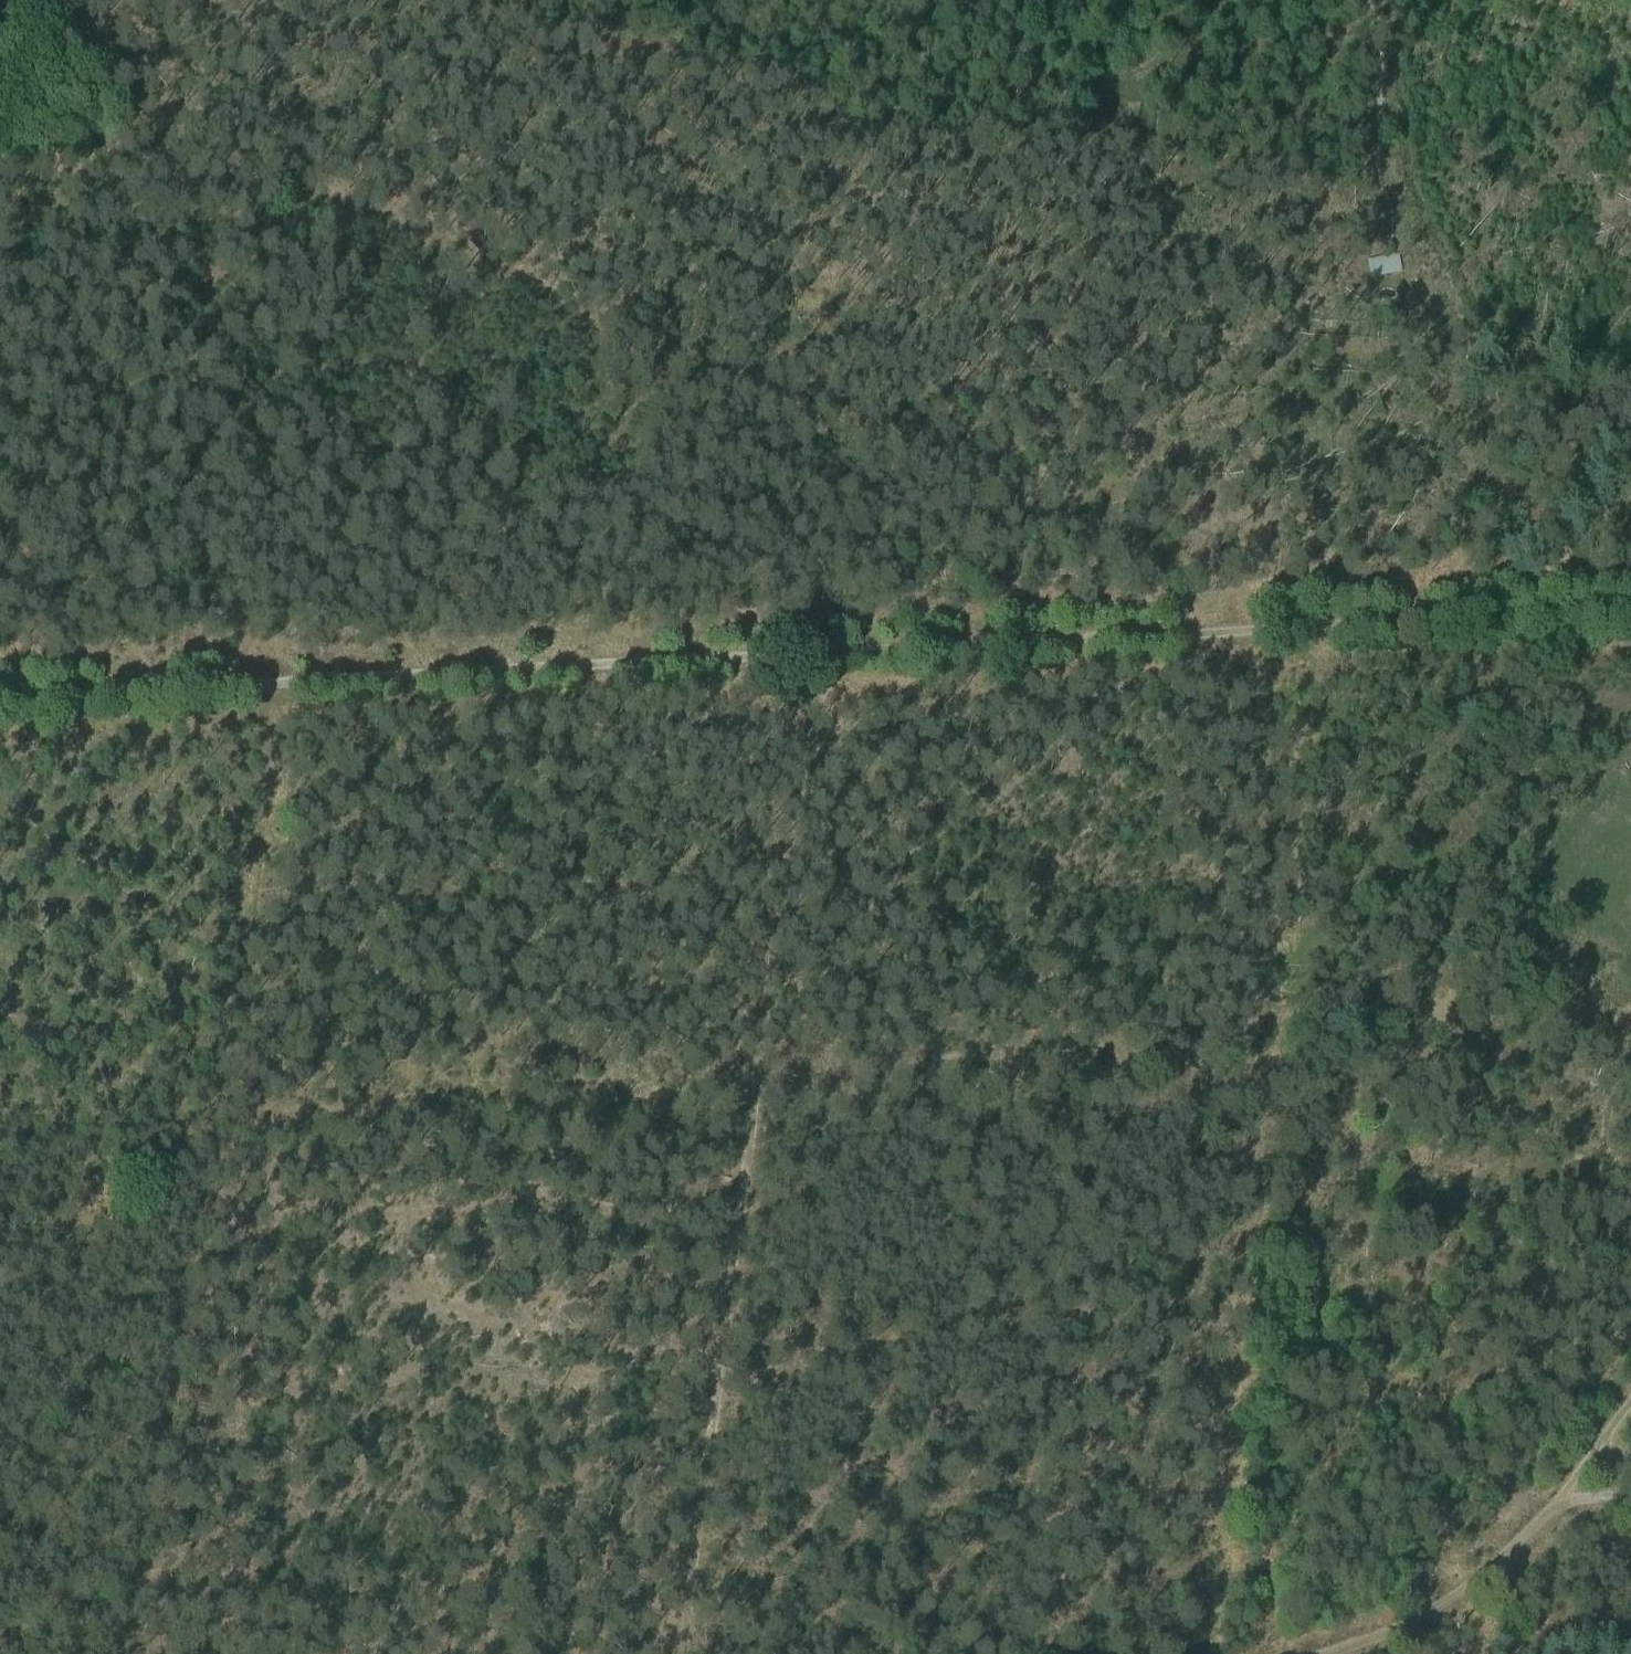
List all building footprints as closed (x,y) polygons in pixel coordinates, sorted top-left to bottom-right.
[(1391,250),(1370,253),(1372,266),(1393,263),(1391,250)]
